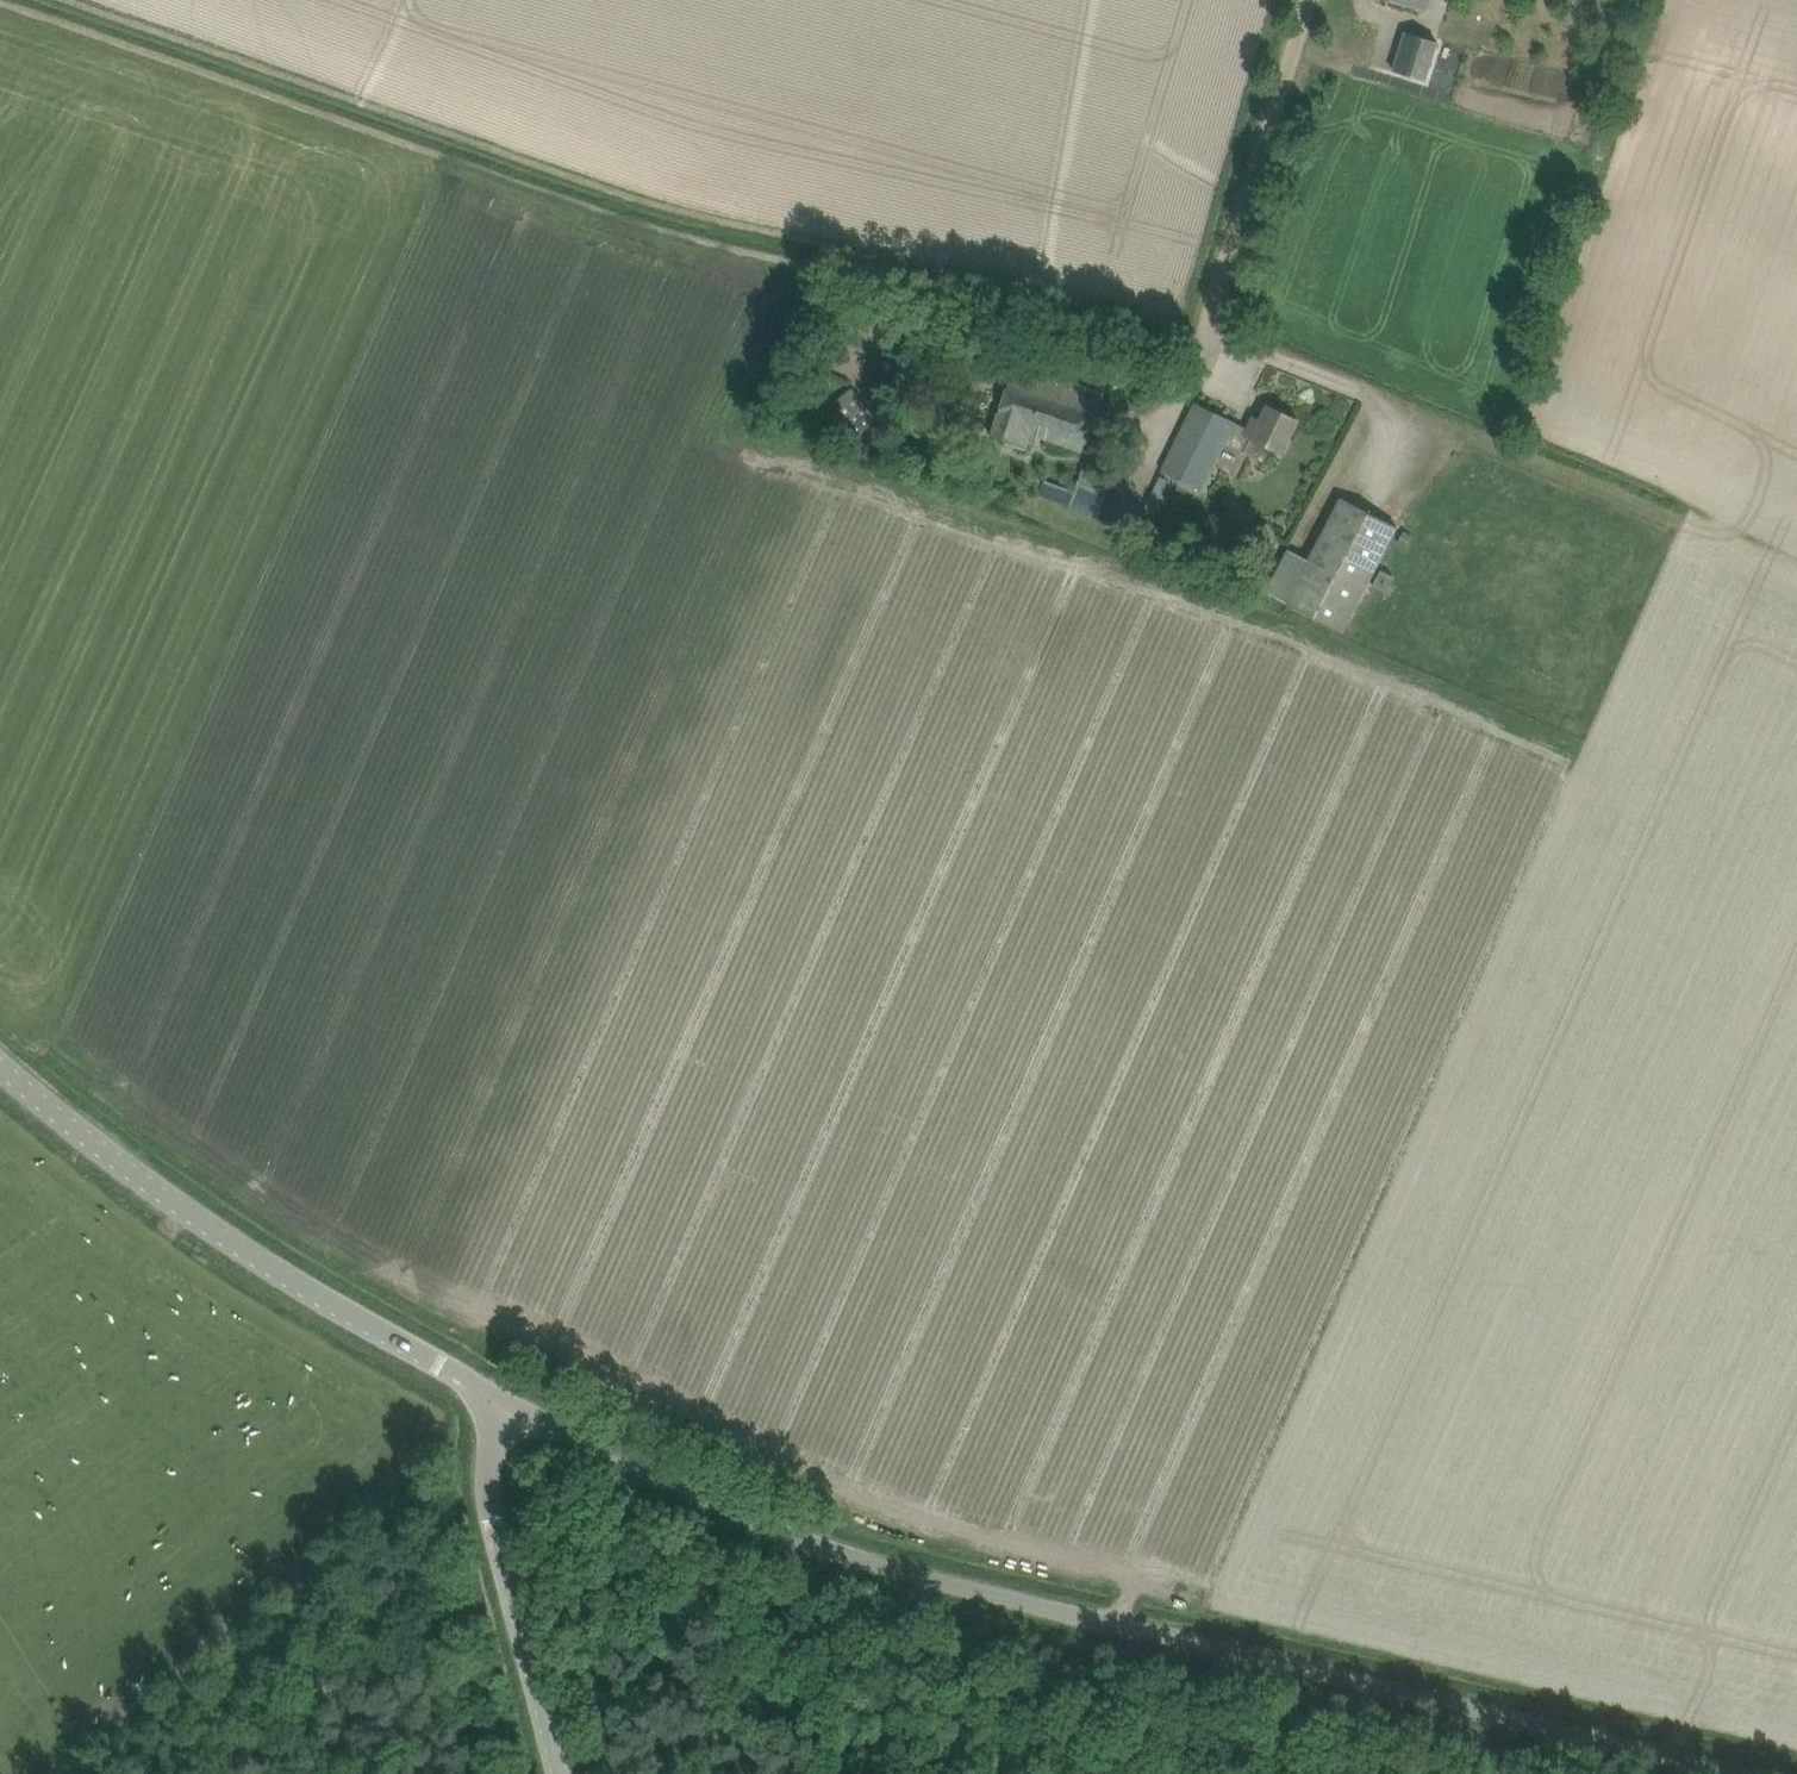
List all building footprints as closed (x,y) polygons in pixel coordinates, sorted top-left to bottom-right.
[(1427,11),(1431,0),(1392,0),(1427,11)] [(1405,32),(1392,71),(1425,82),(1438,42),(1405,32)] [(1448,87),(1459,44),(1441,40),(1430,82),(1448,87)] [(1031,431),(1061,442),(1083,451),(1105,393),(1050,374),(1047,384),(1014,373),(992,439),(1024,450),(1030,433),(1031,431)] [(878,420),(853,390),(823,415),(847,445),(878,420)] [(1224,443),(1245,453),(1264,462),(1271,448),(1282,453),(1299,419),(1269,404),(1261,420),(1255,417),(1249,428),(1197,402),(1163,471),(1201,489),(1224,443)] [(1085,467),(1072,499),(1100,510),(1113,477),(1085,467)] [(1398,528),(1341,498),(1287,602),(1344,631),(1398,528)] [(1261,547),(1277,537),(1278,536),(1269,522),(1252,533),(1261,547)]
